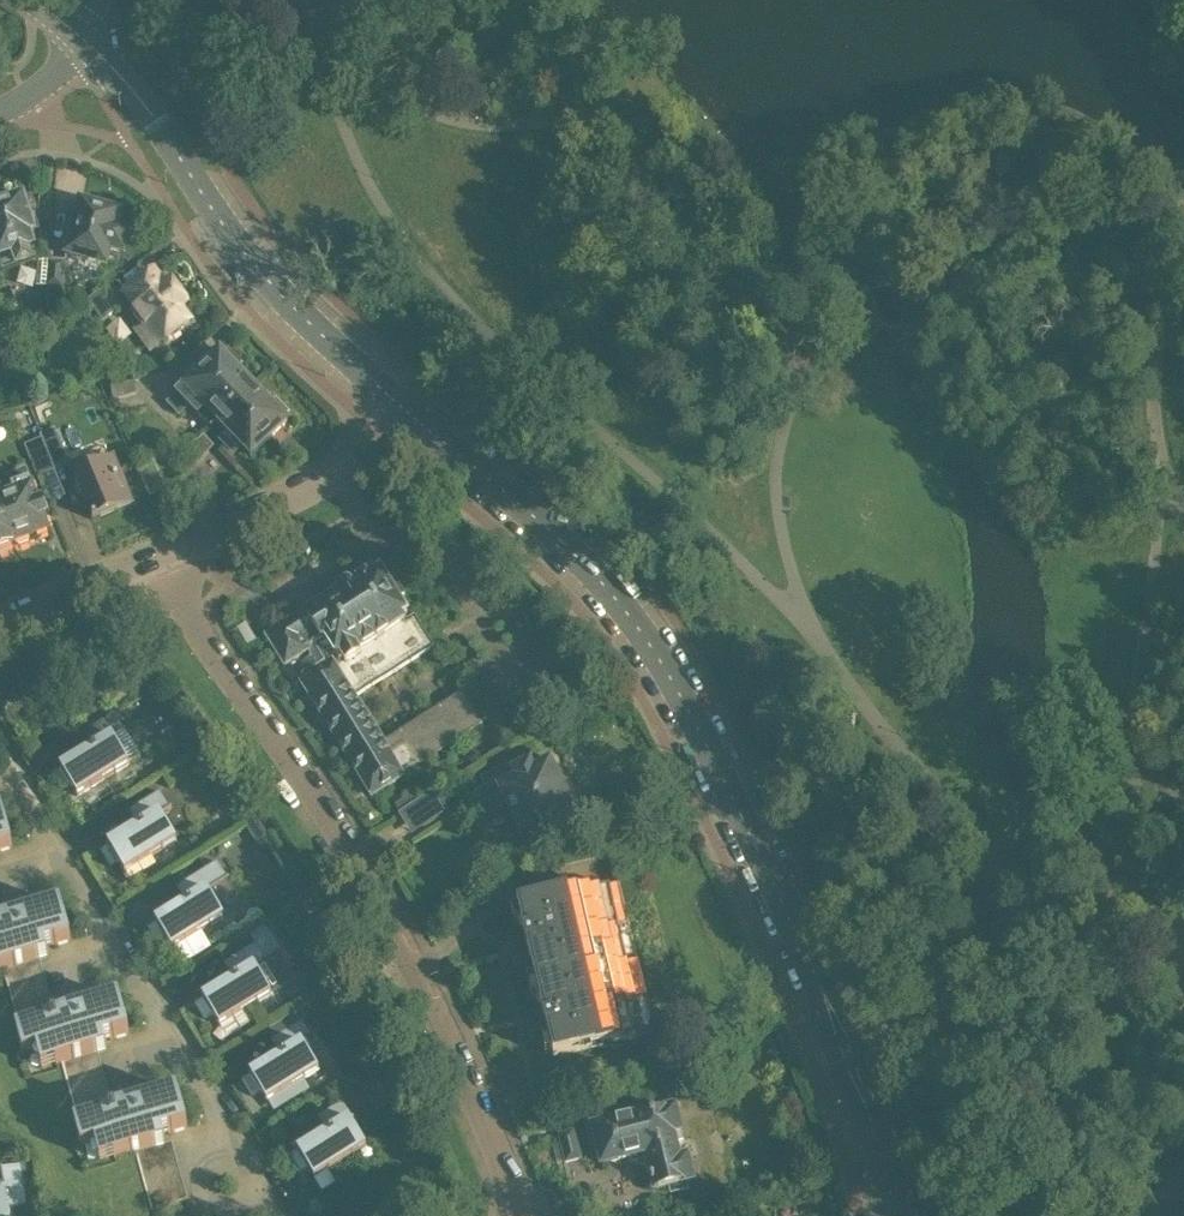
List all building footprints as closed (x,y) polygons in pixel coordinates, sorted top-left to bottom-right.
[(3,269),(3,271),(18,266),(17,265),(32,260),(28,248),(33,246),(29,233),(33,231),(23,198),(11,202),(5,196),(0,198),(0,270),(3,269)] [(108,207),(104,208),(81,202),(67,255),(107,266),(111,249),(124,253),(130,232),(116,228),(121,213),(118,212),(116,209),(108,207)] [(37,285),(47,286),(49,261),(39,261),(37,285)] [(51,261),(49,285),(62,286),(64,263),(51,261)] [(103,317),(129,299),(136,308),(131,311),(143,328),(139,331),(151,348),(189,321),(180,308),(187,304),(172,283),(165,287),(155,273),(125,294),(126,295),(119,300),(110,287),(91,301),(103,317)] [(212,429),(219,422),(256,389),(221,353),(168,403),(180,416),(190,406),(212,429)] [(133,375),(109,380),(113,400),(138,395),(133,375)] [(288,422),(256,389),(219,422),(229,432),(224,437),(238,451),(242,446),(252,456),(288,422)] [(42,439),(55,470),(67,465),(68,460),(55,429),(40,435),(42,439)] [(194,464),(212,446),(202,436),(194,444),(180,449),(194,464)] [(37,477),(55,470),(42,439),(25,445),(37,477)] [(83,460),(71,465),(94,520),(132,504),(112,456),(86,467),(83,460)] [(154,461),(138,468),(150,495),(166,489),(154,461)] [(13,546),(14,546),(13,545),(16,544),(20,548),(29,545),(30,539),(49,532),(43,518),(49,516),(43,501),(38,502),(26,471),(9,477),(13,487),(0,492),(0,511),(13,546)] [(0,556),(9,553),(10,547),(13,546),(0,511),(0,556)] [(285,666),(308,651),(319,669),(300,681),(373,797),(405,777),(403,775),(484,724),(464,692),(382,740),(353,694),(435,646),(415,614),(406,619),(404,616),(408,613),(400,599),(406,595),(396,580),(389,584),(381,569),(377,572),(374,568),(352,582),(347,581),(338,587),(337,591),(266,635),(285,666)] [(124,729),(122,730),(112,715),(82,734),(92,749),(52,773),(53,775),(54,774),(63,789),(71,785),(78,796),(130,764),(139,758),(123,731),(125,730),(124,729)] [(481,778),(487,791),(481,794),(490,814),(508,805),(524,836),(574,812),(549,761),(537,767),(533,760),(510,771),(507,766),(481,778)] [(130,810),(139,825),(99,850),(100,851),(101,851),(111,866),(118,861),(125,872),(177,840),(161,814),(172,807),(171,805),(169,806),(160,791),(130,810)] [(396,806),(402,816),(424,801),(419,792),(396,806)] [(424,801),(402,816),(413,832),(445,812),(435,795),(424,801)] [(13,848),(3,811),(0,812),(0,851),(13,848)] [(258,824),(247,831),(256,845),(267,838),(258,824)] [(177,887),(187,902),(147,926),(148,928),(148,927),(158,943),(166,938),(172,949),(225,917),(208,890),(230,877),(229,876),(227,877),(218,862),(177,887)] [(536,983),(639,958),(621,883),(518,908),(524,937),(508,940),(512,960),(529,956),(536,983)] [(71,940),(61,904),(0,921),(0,970),(49,956),(47,948),(71,941),(71,940)] [(269,936),(263,940),(225,963),(234,978),(194,1003),(195,1004),(196,1004),(205,1019),(213,1014),(220,1025),(272,993),(283,987),(266,960),(275,955),(274,954),(278,951),(269,936)] [(639,958),(536,983),(542,1010),(526,1014),(530,1034),(547,1030),(554,1058),(657,1033),(639,958)] [(130,1034),(120,998),(16,1026),(24,1053),(37,1050),(42,1068),(108,1050),(105,1041),(130,1034)] [(311,1036),(302,1021),(272,1040),(281,1055),(242,1079),(242,1081),(243,1080),(253,1096),(261,1091),(267,1102),(282,1093),(288,1102),(310,1088),(304,1079),(319,1070),(303,1043),(314,1036),(313,1035),(311,1036)] [(93,1083),(87,1063),(67,1070),(73,1089),(93,1083)] [(188,1128),(188,1127),(178,1091),(74,1120),(82,1147),(96,1143),(101,1161),(166,1143),(164,1134),(188,1128)] [(320,1116),(329,1131),(289,1156),(290,1157),(291,1157),(300,1172),(308,1167),(315,1178),(367,1146),(350,1119),(354,1117),(354,1116),(352,1117),(342,1102),(320,1116)] [(627,1117),(625,1119),(593,1127),(602,1164),(647,1154),(652,1175),(650,1176),(651,1184),(654,1184),(655,1190),(669,1187),(671,1193),(688,1189),(687,1183),(693,1181),(687,1158),(680,1159),(673,1133),(681,1131),(675,1108),(643,1116),(638,1114),(632,1114),(627,1117)] [(560,1135),(562,1144),(554,1146),(558,1162),(566,1160),(566,1162),(581,1159),(574,1131),(560,1135)] [(3,1178),(0,1179),(0,1215),(10,1215),(9,1207),(26,1205),(20,1164),(3,1167),(3,1166),(1,1166),(3,1178)]
